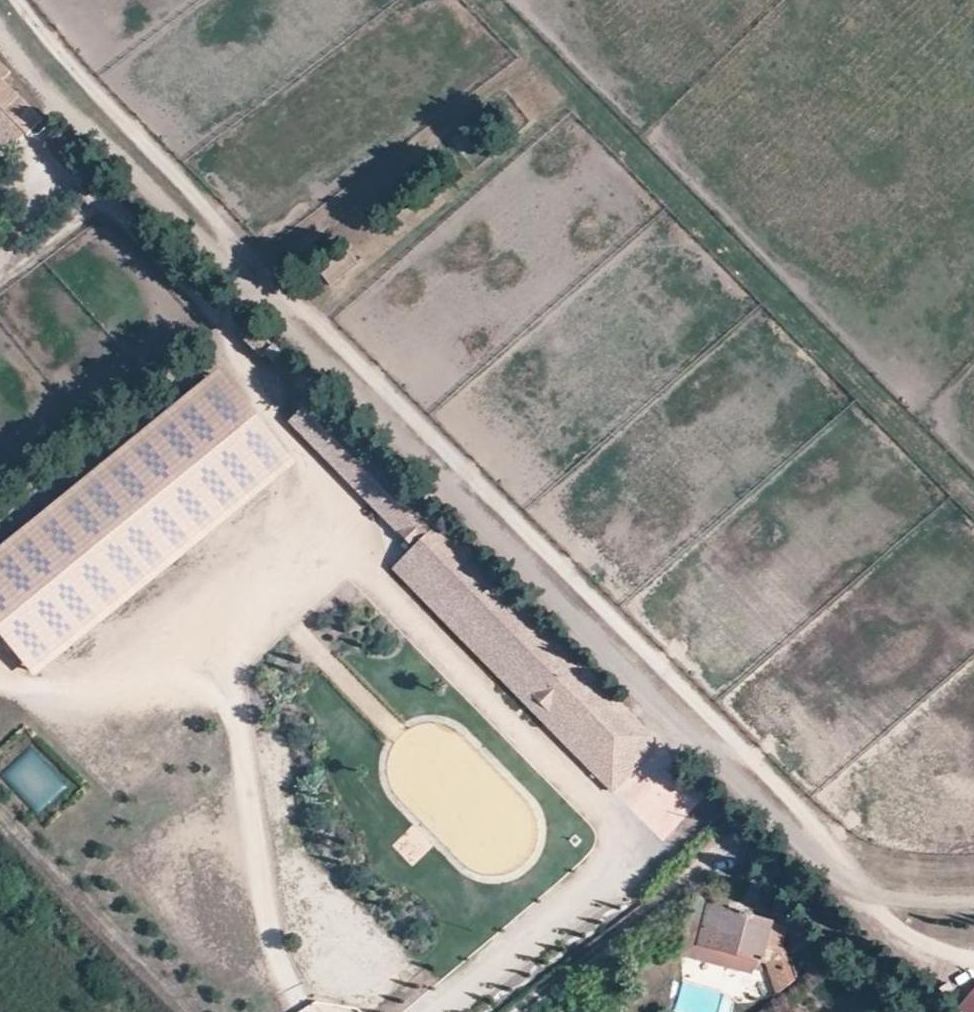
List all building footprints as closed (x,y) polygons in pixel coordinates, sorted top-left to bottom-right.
[(0,71),(0,102),(5,108),(21,92),(0,71)] [(219,370),(0,547),(0,627),(37,673),(296,465),(219,370)] [(662,739),(318,394),(288,423),(414,549),(393,569),(611,789),(662,739)] [(34,749),(3,772),(34,811),(64,788),(34,749)] [(681,954),(755,973),(759,958),(699,941),(709,904),(727,908),(731,899),(701,892),(693,900),(681,954)] [(796,979),(783,947),(789,924),(727,908),(709,904),(699,941),(759,958),(766,961),(775,992),(796,979)] [(959,1008),(964,1011),(973,1011),(973,990),(959,1008)]
